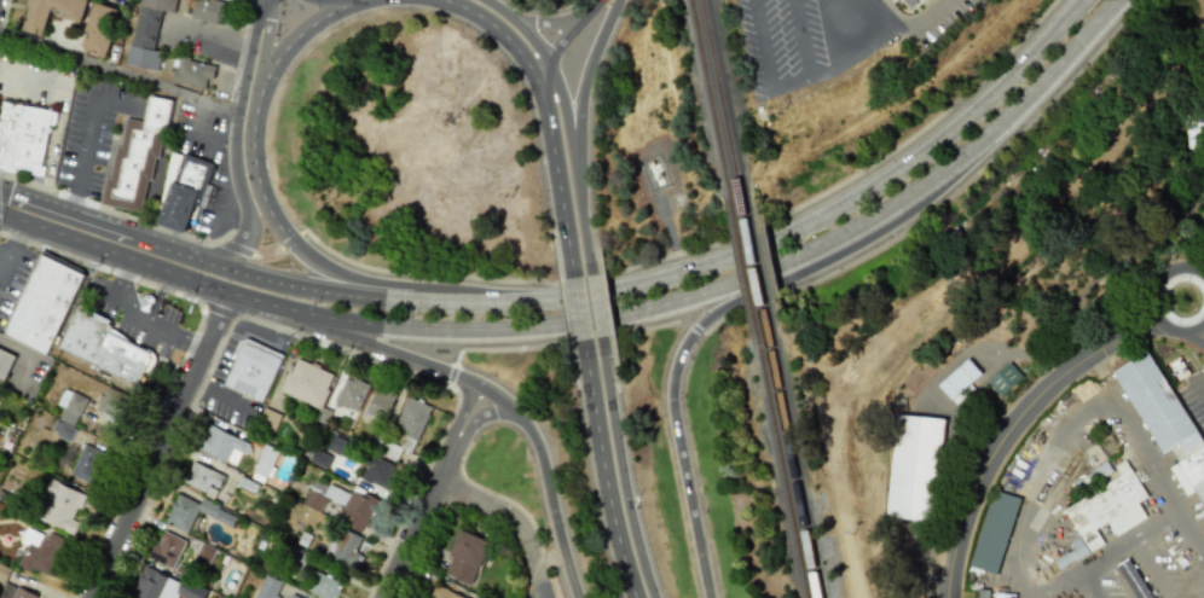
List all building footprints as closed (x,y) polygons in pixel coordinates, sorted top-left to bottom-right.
[(42,36),(49,13),(81,21),(86,0),(30,0),(22,30),(42,36)] [(157,71),(161,52),(153,51),(161,11),(173,13),(176,0),(139,0),(126,64),(157,71)] [(190,17),(217,25),(223,2),(215,0),(195,0),(190,17)] [(80,50),(107,56),(117,8),(91,3),(80,50)] [(204,89),(206,79),(213,80),(216,66),(178,58),(173,82),(204,89)] [(147,212),(166,99),(149,96),(145,121),(120,117),(106,206),(147,212)] [(1,102),(0,107),(0,169),(41,176),(50,124),(54,125),(57,111),(1,102)] [(214,164),(175,152),(153,223),(185,233),(194,205),(204,208),(211,186),(207,185),(214,164)] [(40,250),(86,272),(47,353),(1,331),(40,250)] [(80,306),(112,321),(108,332),(152,353),(138,384),(60,348),(80,306)] [(247,338),(283,356),(261,401),(224,383),(247,338)] [(13,356),(0,382),(0,349),(13,356)] [(1162,451),(1181,439),(1191,457),(1173,466),(1186,490),(1197,484),(1203,497),(1203,442),(1151,349),(1115,370),(1162,451)] [(279,391),(318,408),(334,375),(294,358),(279,391)] [(938,384),(950,397),(980,375),(968,360),(938,384)] [(998,395),(1021,377),(1009,362),(986,381),(998,395)] [(369,385),(345,376),(332,402),(357,413),(369,385)] [(97,412),(122,420),(131,395),(104,387),(97,412)] [(365,413),(382,422),(395,394),(377,387),(365,413)] [(77,425),(84,396),(64,390),(60,404),(64,405),(60,421),(77,425)] [(395,426),(407,431),(403,446),(415,451),(429,405),(405,396),(395,426)] [(885,519),(898,414),(947,420),(933,526),(885,519)] [(54,421),(50,433),(70,441),(75,429),(54,421)] [(197,451),(235,464),(239,453),(244,455),(250,441),(207,425),(197,451)] [(328,451),(347,456),(351,442),(332,436),(328,451)] [(371,448),(396,460),(401,448),(377,436),(371,448)] [(69,474),(92,484),(106,454),(83,443),(69,474)] [(277,450),(263,445),(250,478),(264,484),(277,450)] [(360,478),(383,488),(393,464),(371,455),(360,478)] [(1127,459),(1075,482),(1081,499),(1066,510),(1078,535),(1053,562),(1061,573),(1101,544),(1095,528),(1109,521),(1116,535),(1153,513),(1127,459)] [(214,495),(224,476),(192,461),(183,482),(214,495)] [(1110,470),(1106,462),(1091,471),(1095,478),(1110,470)] [(83,494),(51,480),(35,517),(74,534),(79,522),(71,519),(83,494)] [(377,500),(352,488),(348,497),(313,480),(302,504),(319,511),(325,497),(345,505),(337,522),(361,533),(377,500)] [(1019,498),(991,489),(969,567),(996,575),(1019,498)] [(163,522),(187,533),(197,511),(231,526),(236,513),(201,499),(199,503),(176,493),(163,522)] [(17,567),(30,571),(31,569),(50,576),(64,539),(47,532),(46,535),(25,527),(19,542),(25,545),(17,567)] [(361,536),(337,527),(324,557),(348,567),(361,536)] [(147,558),(172,569),(185,540),(161,529),(147,558)] [(470,585),(490,542),(461,529),(442,573),(470,585)] [(202,542),(218,550),(201,585),(174,571),(178,562),(189,568),(202,542)] [(10,569),(0,565),(0,579),(4,581),(10,569)] [(144,565),(131,592),(143,597),(176,597),(178,594),(185,597),(203,597),(207,590),(183,577),(180,582),(144,565)] [(313,570),(305,590),(325,597),(335,597),(341,582),(313,570)] [(280,596),(276,595),(281,583),(265,575),(254,597),(279,597),(280,596)] [(36,596),(5,581),(0,592),(0,597),(35,597),(36,596)] [(435,585),(430,597),(467,597),(435,585)] [(989,590),(977,589),(977,597),(988,597),(989,590)]
